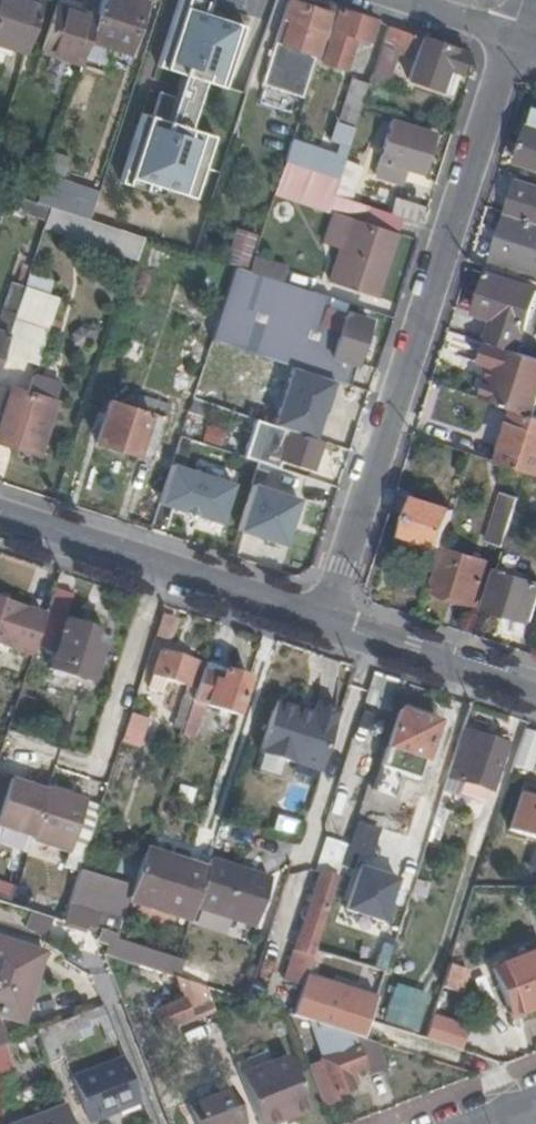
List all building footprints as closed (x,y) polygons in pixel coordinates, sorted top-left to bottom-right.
[(23,54),(41,0),(0,0),(0,47),(23,54)] [(95,15),(87,38),(125,50),(141,0),(99,0),(97,8),(95,15)] [(287,19),(280,42),(316,54),(328,13),(287,0),(286,0),(280,17),(287,19)] [(55,2),(39,51),(79,64),(87,38),(95,15),(80,10),(55,2)] [(97,8),(82,3),(80,10),(95,15),(97,8)] [(242,26),(175,4),(153,71),(177,78),(170,101),(153,95),(145,119),(137,116),(117,175),(193,199),(210,145),(183,136),(199,88),(219,94),(242,26)] [(322,60),(342,67),(351,41),(353,35),(368,40),(374,20),(338,8),(322,60)] [(287,19),(280,17),(273,40),(280,42),(287,19)] [(406,78),(435,88),(435,87),(442,67),(453,70),(458,71),(464,49),(385,23),(379,42),(396,48),(414,54),(406,78)] [(368,40),(353,35),(351,41),(366,46),(368,40)] [(273,40),(261,83),(303,96),(316,54),(280,42),(273,40)] [(396,48),(379,42),(368,76),(386,82),(396,48)] [(453,70),(442,67),(435,87),(447,91),(453,70)] [(335,142),(332,153),(290,139),(283,160),(305,167),(336,177),(342,159),(359,104),(365,84),(346,79),(327,139),(335,142)] [(524,144),(535,148),(535,109),(524,144)] [(432,133),(389,120),(376,159),(393,164),(392,169),(401,172),(403,167),(419,173),(432,133)] [(524,144),(518,162),(535,168),(535,148),(524,144)] [(359,165),(342,159),(336,177),(331,192),(348,198),(359,165)] [(371,175),(398,183),(401,172),(392,169),(393,164),(376,159),(371,175)] [(331,192),(336,177),(305,167),(283,160),(272,194),(326,210),(316,242),(335,247),(325,280),(373,296),(399,216),(391,213),(348,198),(331,192)] [(517,180),(507,214),(535,223),(535,186),(517,180)] [(54,188),(48,205),(71,213),(77,196),(54,188)] [(8,191),(4,204),(28,212),(30,209),(45,215),(48,205),(34,200),(8,191)] [(426,208),(396,198),(391,213),(399,216),(420,224),(421,221),(426,208)] [(44,218),(42,225),(116,249),(123,229),(86,218),(71,213),(48,205),(45,215),(44,218)] [(30,209),(28,212),(44,218),(45,215),(30,209)] [(532,270),(534,263),(535,258),(535,223),(507,214),(494,257),(532,270)] [(248,264),(254,234),(235,231),(229,260),(248,264)] [(283,264),(253,254),(248,270),(278,280),(283,264)] [(232,265),(222,296),(211,331),(208,339),(279,362),(345,384),(366,320),(327,307),(296,297),(299,287),(278,280),(248,270),(232,265)] [(27,270),(23,281),(0,350),(36,362),(55,294),(49,292),(52,277),(27,270)] [(494,318),(487,340),(517,350),(535,290),(535,287),(488,272),(476,312),(494,318)] [(0,350),(23,281),(11,277),(0,310),(0,351),(0,350)] [(261,420),(279,362),(208,339),(190,396),(195,398),(212,403),(252,417),(261,420)] [(487,340),(480,363),(490,367),(481,396),(513,407),(534,414),(535,407),(535,356),(517,350),(487,340)] [(29,388),(13,384),(0,424),(0,437),(39,450),(39,448),(37,447),(59,379),(34,372),(29,388)] [(151,457),(164,416),(109,398),(95,438),(151,457)] [(212,403),(195,398),(189,416),(206,422),(212,403)] [(513,407),(496,462),(527,471),(535,474),(535,415),(534,414),(513,407)] [(323,454),(310,449),(313,437),(261,420),(252,417),(247,431),(283,443),(278,459),(317,472),(323,454)] [(232,482),(169,461),(155,503),(219,524),(232,482)] [(297,496),(250,480),(234,529),(281,544),(297,496)] [(453,507),(457,495),(430,487),(426,498),(453,507)] [(519,496),(507,492),(499,515),(511,519),(519,496)] [(416,495),(404,531),(442,543),(453,507),(426,498),(416,495)] [(499,515),(491,541),(503,545),(511,519),(499,515)] [(478,602),(491,560),(445,545),(431,587),(478,602)] [(504,550),(487,606),(531,620),(535,603),(535,580),(516,573),(522,556),(504,550)] [(63,619),(69,597),(51,591),(43,616),(38,634),(55,640),(46,667),(88,681),(104,633),(63,619)] [(0,601),(0,644),(9,647),(22,609),(0,601)] [(43,616),(22,609),(9,647),(31,654),(38,634),(43,616)] [(155,635),(178,643),(187,616),(163,609),(155,635)] [(194,660),(159,650),(152,672),(165,676),(186,682),(187,683),(192,665),(194,660)] [(201,668),(221,674),(223,669),(203,663),(201,668)] [(201,668),(192,665),(187,683),(196,685),(201,668)] [(201,668),(196,685),(185,719),(197,723),(204,701),(237,712),(248,676),(223,669),(221,674),(201,668)] [(165,676),(152,672),(148,686),(160,690),(165,676)] [(186,682),(173,721),(183,724),(185,719),(196,685),(187,683),(186,682)] [(469,701),(453,696),(444,723),(448,724),(430,775),(444,779),(446,774),(461,729),(460,728),(469,701)] [(272,700),(256,750),(316,769),(336,708),(312,701),(309,711),(272,700)] [(437,722),(399,709),(381,765),(419,777),(437,722)] [(147,717),(128,711),(120,738),(138,744),(147,717)] [(197,723),(185,719),(183,724),(181,731),(194,734),(197,723)] [(527,728),(519,753),(532,758),(535,744),(535,731),(527,728)] [(505,743),(461,729),(446,774),(458,778),(491,789),(505,743)] [(513,772),(526,776),(532,758),(519,753),(513,772)] [(446,774),(444,779),(441,789),(453,793),(458,778),(446,774)] [(0,776),(0,826),(26,834),(43,789),(0,776)] [(525,785),(523,791),(535,795),(535,789),(525,785)] [(45,786),(43,789),(26,834),(25,837),(65,851),(80,855),(97,804),(45,786)] [(535,837),(535,795),(523,791),(511,829),(535,837)] [(446,805),(437,802),(426,835),(435,838),(446,805)] [(272,831),(294,836),(297,821),(276,816),(272,831)] [(319,871),(338,877),(347,846),(324,838),(315,870),(319,871)] [(80,855),(65,851),(61,864),(76,869),(80,855)] [(141,854),(131,886),(127,897),(171,911),(190,917),(193,907),(204,874),(141,854)] [(209,857),(204,874),(193,907),(254,926),(269,877),(209,857)] [(383,923),(396,879),(358,867),(344,911),(383,923)] [(131,886),(79,868),(68,904),(96,913),(92,926),(116,934),(120,921),(127,897),(131,886)] [(319,871),(285,978),(304,984),(311,961),(315,948),(338,877),(319,871)] [(18,1026),(41,953),(0,941),(0,1021),(18,1026)] [(490,970),(506,1010),(527,1001),(530,1008),(535,1006),(535,952),(490,970)] [(311,961),(304,984),(299,999),(331,1009),(368,1021),(385,969),(377,967),(368,994),(313,976),(317,963),(311,961)] [(466,968),(448,962),(441,985),(457,990),(458,991),(466,968)] [(159,1008),(153,1010),(160,1029),(189,1018),(185,1008),(209,998),(205,987),(176,978),(173,977),(181,999),(159,1008)] [(416,1025),(427,992),(394,982),(383,1015),(416,1025)] [(457,990),(441,985),(437,997),(453,1002),(457,990)] [(209,998),(185,1008),(189,1018),(213,1008),(209,998)] [(108,1023),(102,1008),(51,1028),(57,1042),(108,1023)] [(294,1015),(288,1013),(296,1036),(309,1033),(309,1030),(309,1020),(294,1015)] [(433,1014),(425,1038),(461,1050),(469,1026),(433,1014)] [(310,1029),(325,1068),(311,1074),(321,1099),(336,1093),(334,1089),(350,1083),(345,1071),(364,1064),(368,1075),(384,1068),(374,1041),(309,1020),(309,1030),(310,1029)] [(51,1028),(37,1034),(48,1062),(62,1057),(57,1042),(51,1028)] [(12,1072),(4,1046),(0,1048),(0,1076),(12,1072)] [(235,1062),(259,1123),(271,1123),(305,1111),(284,1055),(266,1062),(262,1051),(235,1062)] [(73,1080),(90,1123),(140,1103),(123,1060),(73,1080)] [(229,1086),(189,1102),(197,1123),(237,1123),(243,1121),(229,1086)]
